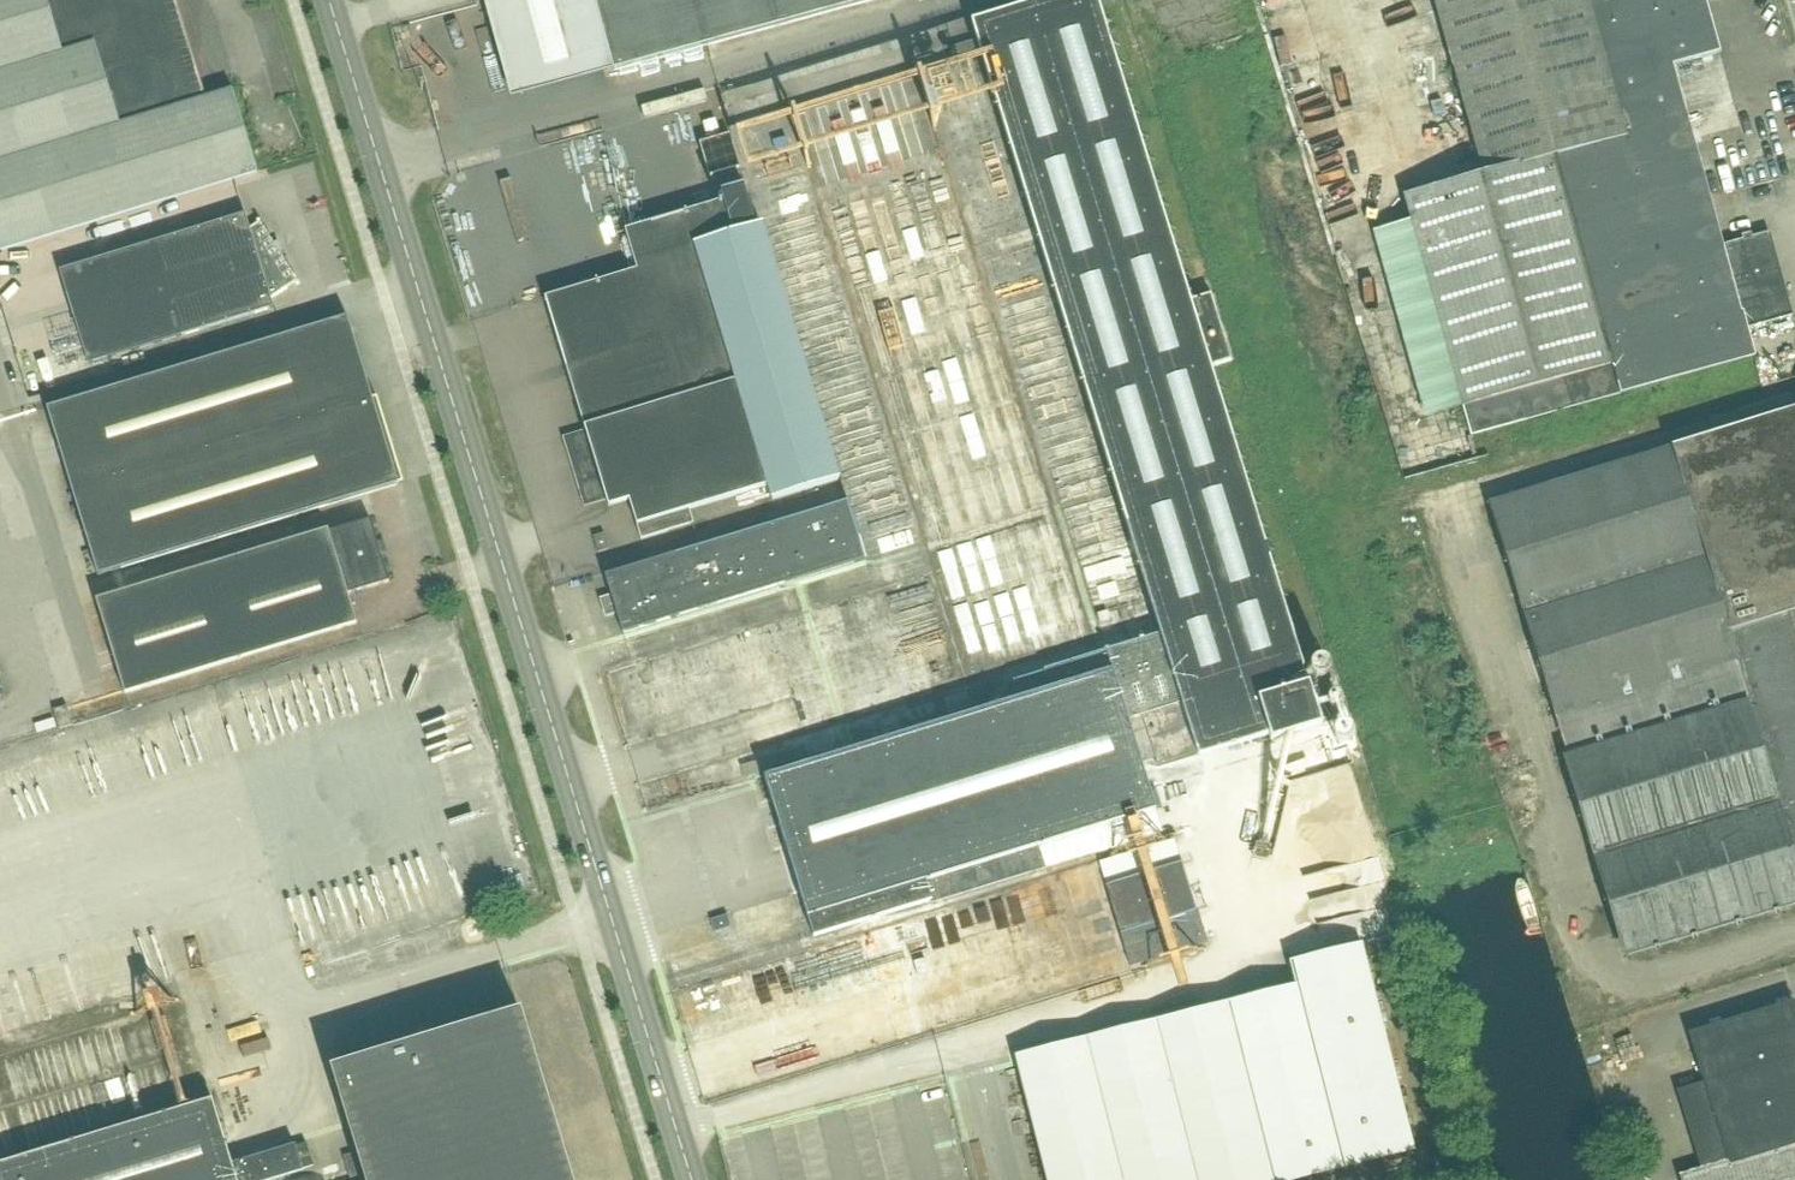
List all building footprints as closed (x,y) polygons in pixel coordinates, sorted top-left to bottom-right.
[(258,173),(232,89),(196,100),(166,0),(0,0),(0,252),(258,173)] [(613,72),(877,0),(593,0),(613,72)] [(975,31),(978,41),(981,51),(1084,385),(1105,451),(1161,634),(1045,672),(1012,681),(1018,700),(762,779),(811,937),(933,900),(934,904),(1048,869),(1041,846),(1156,810),(1141,762),(1156,758),(1159,769),(1250,741),(1253,750),(1303,735),(1302,730),(1318,725),(1209,369),(1231,362),(1210,295),(1189,302),(1118,69),(1097,0),(1049,0),(973,23),(975,31)] [(1746,328),(1792,315),(1769,233),(1722,245),(1672,63),(1718,50),(1705,0),(1432,0),(1482,174),(1404,197),(1472,434),(1755,357),(1746,328)] [(953,59),(981,51),(978,41),(950,49),(953,59)] [(435,74),(449,68),(439,44),(425,50),(435,74)] [(911,102),(917,121),(933,117),(928,97),(911,102)] [(839,479),(839,478),(825,434),(761,225),(757,226),(744,184),(720,192),(723,202),(623,232),(636,272),(612,279),(544,299),(586,432),(564,438),(585,506),(606,500),(607,501),(608,507),(628,501),(641,540),(668,532),(667,531),(690,524),(686,511),(768,486),(772,500),(839,479)] [(89,365),(180,337),(274,309),(271,299),(296,284),(297,286),(299,284),(259,221),(257,222),(258,224),(250,229),(245,215),(60,271),(89,365)] [(47,409),(98,576),(403,484),(377,398),(373,400),(348,317),(47,409)] [(1794,416),(1683,450),(1682,448),(1490,507),(1555,719),(1628,956),(1794,904),(1794,417),(1794,416)] [(1044,440),(1085,556),(1130,541),(1096,444),(1092,446),(1085,426),(1044,440)] [(864,559),(846,503),(605,577),(612,600),(605,602),(609,614),(616,611),(623,634),(864,559)] [(348,595),(389,583),(370,520),(329,533),(328,530),(96,601),(125,695),(357,624),(348,595)] [(598,555),(610,551),(605,535),(594,538),(598,555)] [(59,730),(73,726),(67,707),(53,711),(59,730)] [(1207,944),(1183,864),(1104,888),(1128,968),(1207,944)] [(481,934),(495,930),(489,911),(475,915),(481,934)] [(714,934),(729,929),(726,917),(710,922),(714,934)] [(1415,1150),(1363,946),(1291,964),(1297,988),(1228,1005),(1016,1059),(1047,1179),(1297,1179),(1415,1150)] [(1792,1004),(1690,1036),(1705,1085),(1679,1093),(1703,1171),(1682,1178),(1682,1179),(1794,1179),(1794,1013),(1792,1004)] [(520,1012),(332,1069),(366,1179),(571,1179),(520,1012)] [(314,1166),(307,1143),(233,1166),(213,1100),(0,1165),(0,1179),(269,1179),(314,1166)]
